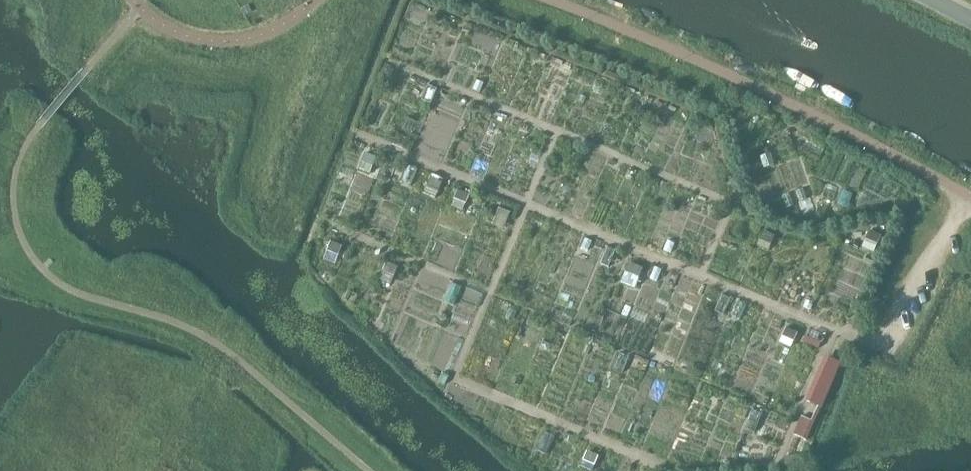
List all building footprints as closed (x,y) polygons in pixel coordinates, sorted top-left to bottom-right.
[(806,401),(821,407),(840,363),(829,358),(824,369),(820,367),(806,401)]
